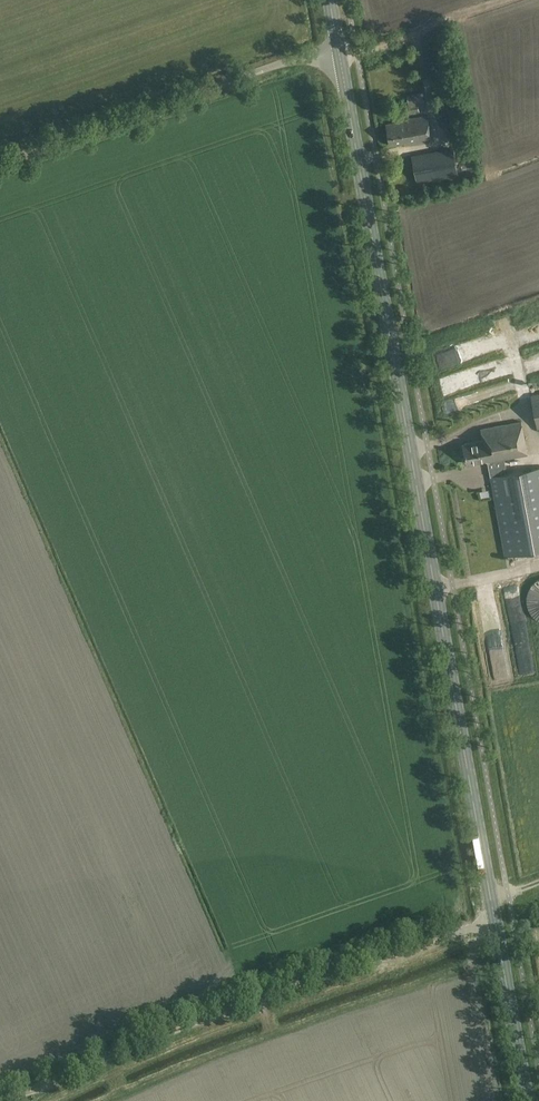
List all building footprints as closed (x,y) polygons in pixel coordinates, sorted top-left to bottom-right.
[(419,111),(418,104),(400,106),(401,114),(419,111)] [(432,141),(427,116),(386,124),(390,145),(411,141),(412,145),(432,141)] [(459,176),(454,148),(412,155),(417,183),(459,176)] [(446,379),(448,394),(463,392),(462,386),(470,385),(469,376),(446,379)] [(451,405),(453,411),(463,408),(462,402),(451,405)] [(521,422),(481,430),(483,440),(463,444),(467,464),(486,460),(487,462),(488,462),(505,557),(538,551),(538,468),(505,474),(504,468),(506,468),(504,459),(527,455),(521,422)] [(527,600),(527,602),(527,604),(527,606),(528,608),(529,610),(530,612),(531,614),(532,615),(534,617),(535,618),(537,620),(538,621),(538,579),(537,580),(535,582),(534,583),(532,585),(531,586),(530,588),(529,590),(528,592),(527,594),(527,596),(527,598),(527,600)]
